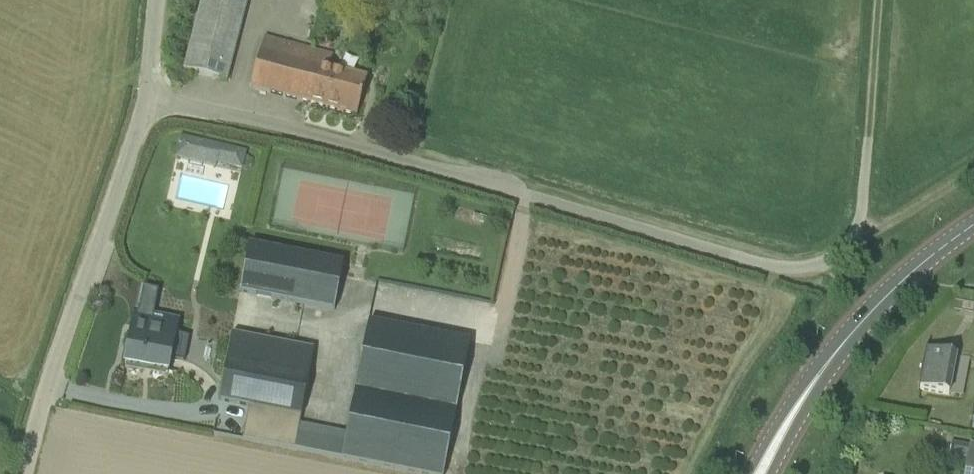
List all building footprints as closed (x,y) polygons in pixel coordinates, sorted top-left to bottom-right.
[(248,1),(245,0),(203,0),(184,71),(227,82),(232,63),(248,1)] [(357,117),(367,77),(331,67),(333,56),(265,38),(251,89),(308,104),(357,117)] [(246,152),(221,146),(180,136),(174,159),(216,169),(217,164),(242,170),(246,152)] [(250,246),(241,293),(335,312),(344,264),(250,246)] [(136,312),(133,327),(133,328),(136,329),(135,337),(131,337),(125,366),(127,366),(127,365),(167,373),(167,374),(168,374),(171,360),(185,362),(189,338),(179,336),(182,321),(136,312)] [(470,342),(369,323),(347,435),(300,426),(314,352),(232,336),(220,401),(250,407),(243,440),(413,473),(444,473),(470,342)] [(949,395),(952,375),(956,355),(926,350),(926,347),(925,347),(917,391),(918,391),(919,389),(949,395)] [(969,446),(952,443),(949,456),(967,460),(964,473),(973,473),(973,447),(969,446)]
